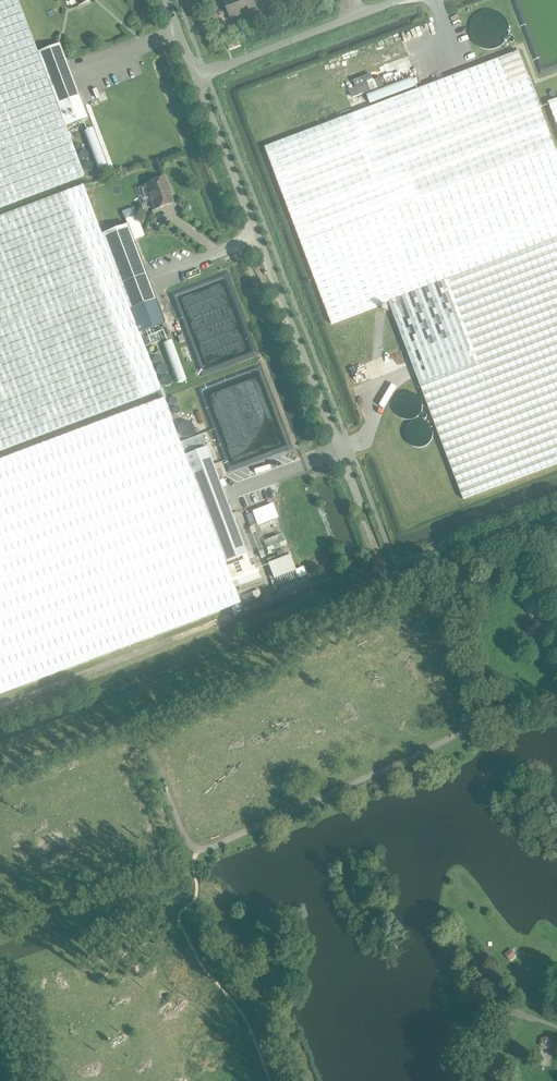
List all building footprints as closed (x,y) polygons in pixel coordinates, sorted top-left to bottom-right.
[(17,0),(0,0),(0,208),(84,176),(65,127),(87,119),(59,44),(37,53),(17,0)] [(231,18),(257,9),(254,0),(224,0),(231,18)] [(513,29),(513,28),(512,24),(511,20),(509,17),(507,14),(503,10),(499,9),(495,8),(492,8),(487,8),(483,10),(480,11),(478,14),(475,17),(473,20),(472,25),(471,28),(472,32),(473,36),(474,39),(477,43),(479,45),(483,47),(487,49),(491,49),(495,49),(499,48),(503,47),(506,44),(509,41),(511,37),(513,33),(513,29)] [(227,43),(228,46),(230,50),(241,46),(238,39),(227,43)] [(389,303),(462,499),(556,463),(556,153),(519,52),(265,147),(302,246),(331,324),(389,303)] [(353,87),(356,94),(389,82),(386,75),(380,77),(377,70),(358,77),(361,84),(353,87)] [(549,103),(556,124),(556,100),(549,103)] [(155,210),(173,203),(167,187),(168,185),(166,181),(164,180),(163,178),(145,185),(155,210)] [(160,390),(138,333),(164,324),(127,225),(101,234),(83,186),(0,217),(0,450),(160,390)] [(145,236),(134,207),(122,211),(133,241),(145,236)] [(166,326),(158,329),(162,340),(170,337),(166,326)] [(157,333),(142,339),(145,346),(160,341),(157,333)] [(422,407),(422,406),(421,402),(419,398),(416,396),(415,395),(411,394),(408,394),(405,395),(401,397),(398,401),(397,403),(397,406),(398,410),(399,413),(400,415),(403,417),(404,418),(407,418),(409,419),(412,419),(414,418),(418,415),(421,411),(422,410),(422,407)] [(240,603),(225,563),(247,554),(206,447),(184,455),(163,398),(45,443),(0,460),(0,694),(240,603)] [(433,435),(432,430),(430,426),(427,424),(425,423),(421,422),(418,422),(415,423),(411,426),(409,430),(408,432),(408,434),(408,439),(410,441),(411,443),(413,445),(415,446),(417,447),(420,447),(422,447),(425,446),(429,444),(432,440),(432,438),(433,435)] [(258,525),(277,518),(272,505),(253,512),(258,525)] [(289,555),(267,563),(273,579),(295,570),(289,555)] [(531,619),(531,618),(541,615),(542,614),(536,599),(525,603),(531,619)]
